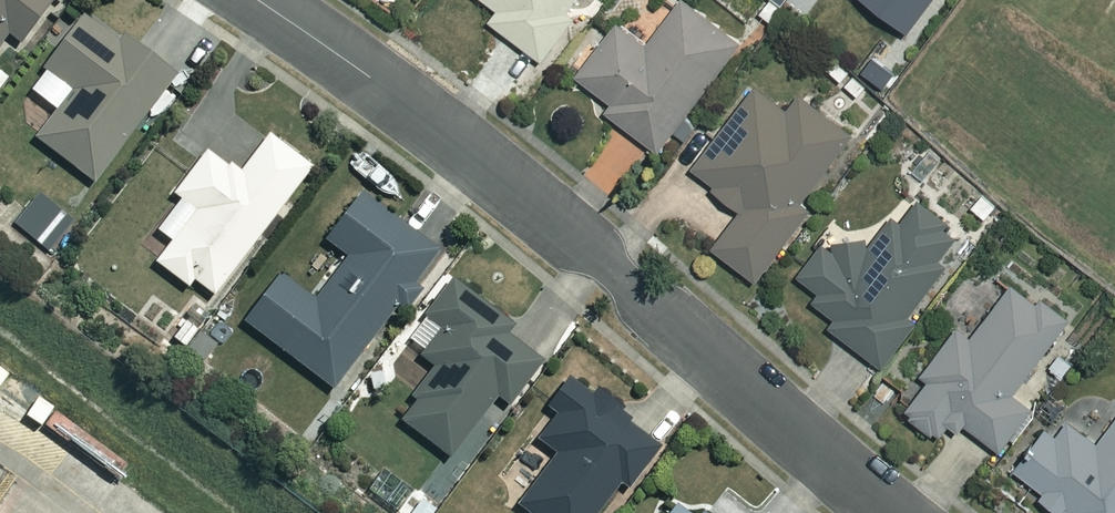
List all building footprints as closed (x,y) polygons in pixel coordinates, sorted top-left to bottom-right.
[(14,36),(27,46),(63,1),(61,0),(0,0),(0,53),(14,36)] [(502,13),(493,27),(546,63),(588,0),(483,0),(502,13)] [(911,35),(937,0),(863,0),(911,35)] [(743,45),(686,4),(652,49),(622,26),(581,81),(615,107),(609,115),(662,154),(743,45)] [(124,48),(90,21),(48,73),(76,95),(40,141),(99,186),(181,81),(130,41),(124,48)] [(885,96),(909,63),(880,42),(856,75),(885,96)] [(793,117),(760,91),(695,176),(746,215),(717,252),(758,284),(813,212),(805,205),(856,139),(806,101),(793,117)] [(317,171),(274,138),(243,178),(212,154),(179,198),(200,214),(160,266),(191,289),(197,282),(218,298),(317,171)] [(431,245),(368,197),(331,244),(353,261),(319,305),(285,278),(249,325),(336,392),(449,245),(438,236),(431,245)] [(968,243),(920,206),(902,229),(894,222),(878,243),(824,252),(802,281),(822,296),(816,304),(840,322),(833,330),(885,370),(927,315),(918,308),(968,243)] [(517,329),(458,284),(409,347),(440,370),(401,420),(453,460),(501,398),(512,406),(544,365),(510,338),(517,329)] [(1068,332),(1016,291),(975,342),(962,332),(926,379),(934,385),(910,416),(943,442),(960,421),(1002,454),(1034,413),(1015,399),(1068,332)] [(219,347),(190,322),(175,339),(204,364),(219,347)] [(574,382),(550,412),(559,419),(540,442),(560,459),(521,507),(528,512),(602,512),(626,483),(634,489),(664,451),(599,398),(593,397),(574,382)] [(1102,448),(1073,426),(1061,442),(1050,434),(1019,475),(1047,496),(1043,501),(1059,512),(1114,512),(1114,430),(1102,448)] [(435,487),(413,512),(444,512),(453,503),(435,487)]
